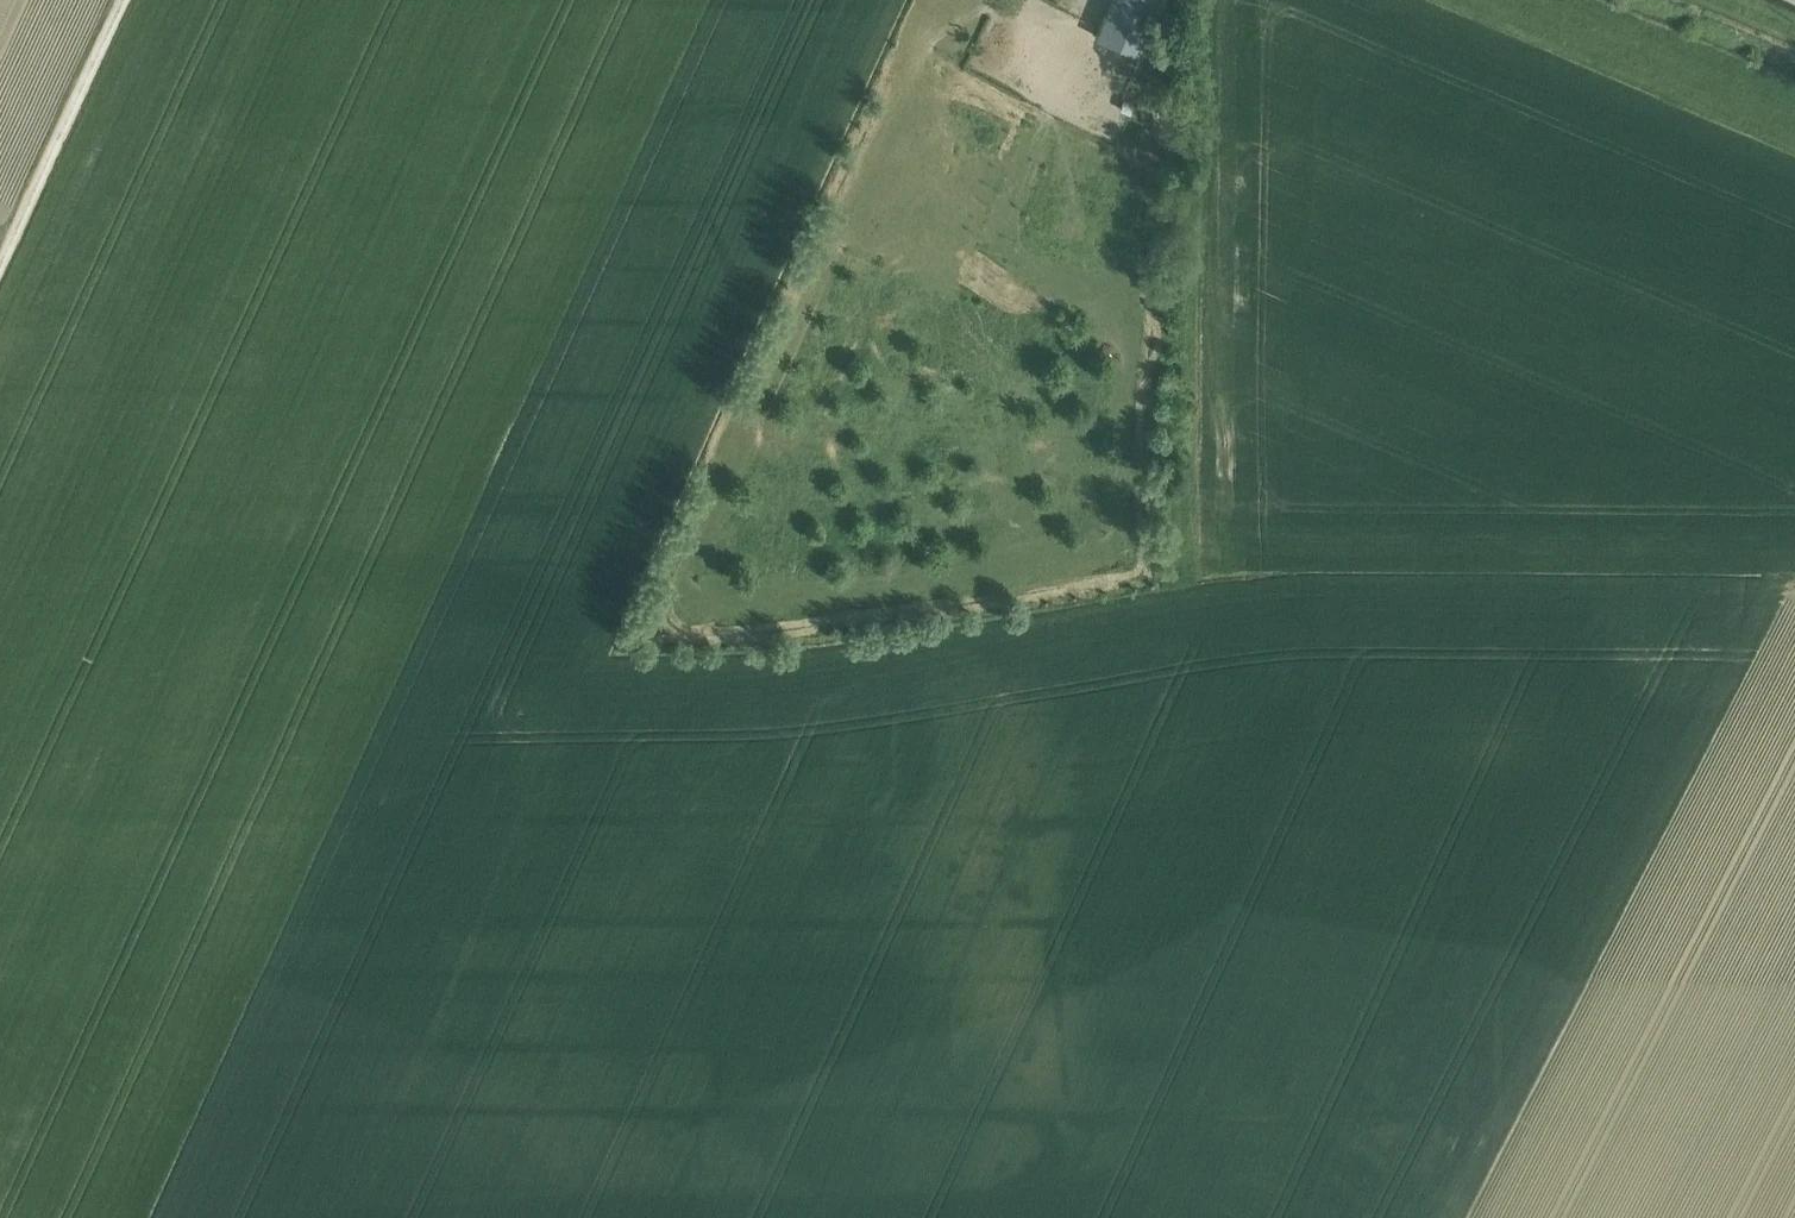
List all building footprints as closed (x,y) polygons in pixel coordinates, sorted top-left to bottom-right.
[(1096,36),(1141,54),(1163,0),(1110,0),(1096,36)]
